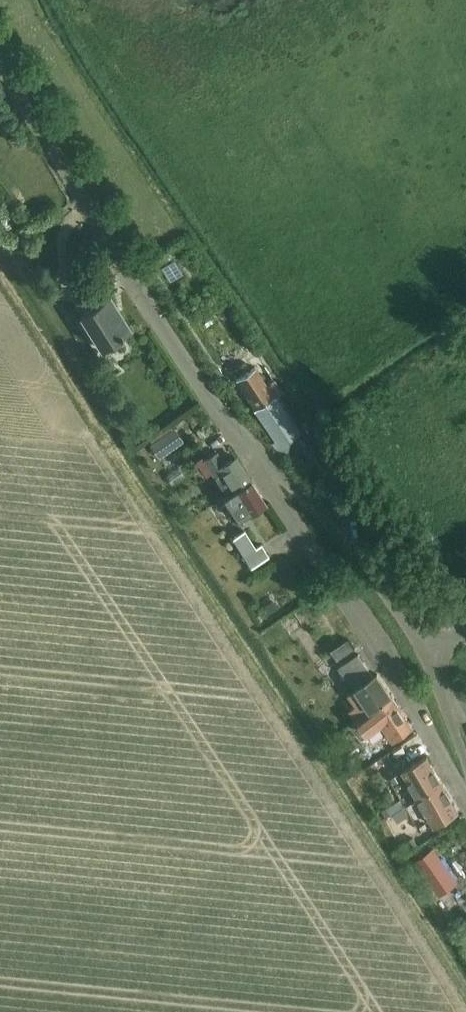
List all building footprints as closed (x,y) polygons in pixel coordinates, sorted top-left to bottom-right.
[(109,298),(91,309),(80,316),(101,349),(130,331),(109,298)] [(254,367),(235,380),(255,410),(254,410),(278,447),(300,433),(276,396),(281,392),(273,380),(264,366),(256,355),(249,359),(254,367)] [(227,375),(221,379),(224,385),(231,381),(227,375)] [(173,428),(149,444),(159,458),(168,451),(182,441),(173,428)] [(217,481),(227,496),(251,481),(236,457),(224,464),(217,452),(204,460),(217,481)] [(249,514),(265,504),(251,481),(227,496),(223,498),(238,521),(249,514)] [(251,567),(268,556),(261,544),(255,547),(244,530),(232,538),(251,567)] [(465,580),(465,572),(463,567),(449,576),(456,587),(465,580)] [(272,600),(265,604),(270,612),(279,607),(275,600),(273,601),(272,600)] [(331,649),(338,659),(355,648),(348,638),(331,649)] [(349,710),(357,720),(392,696),(377,673),(374,676),(359,654),(339,667),(355,689),(348,694),(356,705),(349,710)] [(367,735),(369,734),(375,730),(382,725),(393,741),(413,727),(392,696),(357,720),(367,735)] [(403,770),(415,791),(400,799),(405,807),(419,798),(442,784),(426,756),(403,770)] [(419,798),(423,805),(435,826),(459,812),(442,784),(419,798)] [(404,807),(392,814),(397,822),(409,814),(404,807)] [(413,836),(400,844),(405,852),(418,843),(413,836)] [(433,845),(416,858),(439,891),(457,879),(433,845)]
